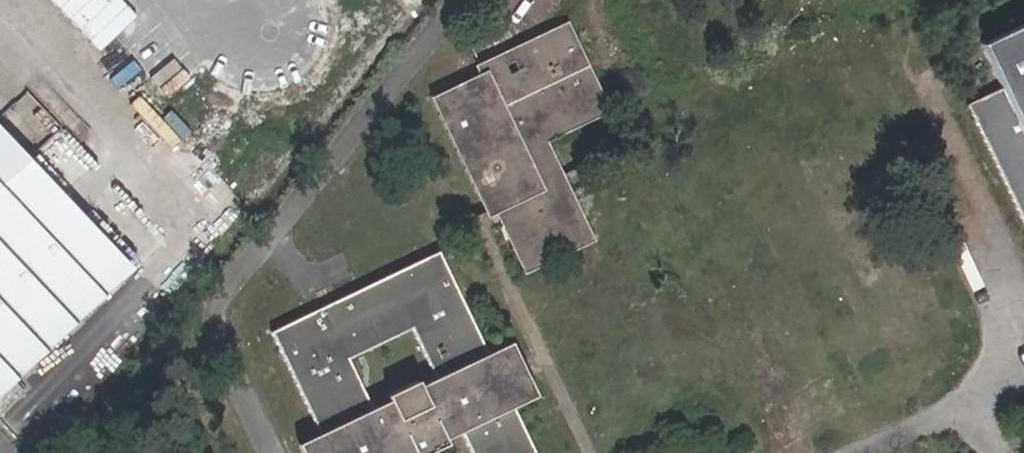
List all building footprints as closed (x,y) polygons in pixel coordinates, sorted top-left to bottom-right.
[(991,67),(1002,89),(1023,137),(1023,24),(981,45),(991,67)] [(438,102),(491,211),(496,208),(505,204),(513,221),(504,225),(526,270),(591,239),(543,143),(608,112),(566,26),(478,68),(483,80),(438,102)] [(1002,89),(967,106),(1023,225),(1023,137),(1002,89)] [(24,390),(22,389),(15,381),(131,269),(61,195),(0,131),(0,413),(24,390)] [(503,222),(504,225),(513,221),(505,204),(496,208),(503,222)] [(496,208),(491,211),(483,215),(470,221),(535,356),(521,362),(527,375),(541,369),(542,371),(555,364),(490,229),(503,222),(496,208)] [(514,408),(507,393),(501,395),(491,373),(496,370),(489,354),(439,252),(271,333),(319,434),(327,451),(331,449),(333,452),(397,452),(410,447),(413,452),(432,452),(448,446),(446,441),(441,431),(457,424),(462,433),(471,452),(535,452),(514,408)] [(140,278),(131,269),(15,381),(22,389),(140,278)] [(512,343),(489,354),(496,370),(491,373),(501,395),(507,393),(514,408),(537,397),(527,375),(521,362),(512,343)] [(436,380),(420,387),(424,396),(440,389),(436,380)] [(392,410),(388,402),(372,410),(376,418),(392,410)] [(462,433),(457,424),(441,431),(446,441),(462,433)] [(331,449),(327,451),(319,434),(296,445),(300,452),(333,452),(331,449)]
